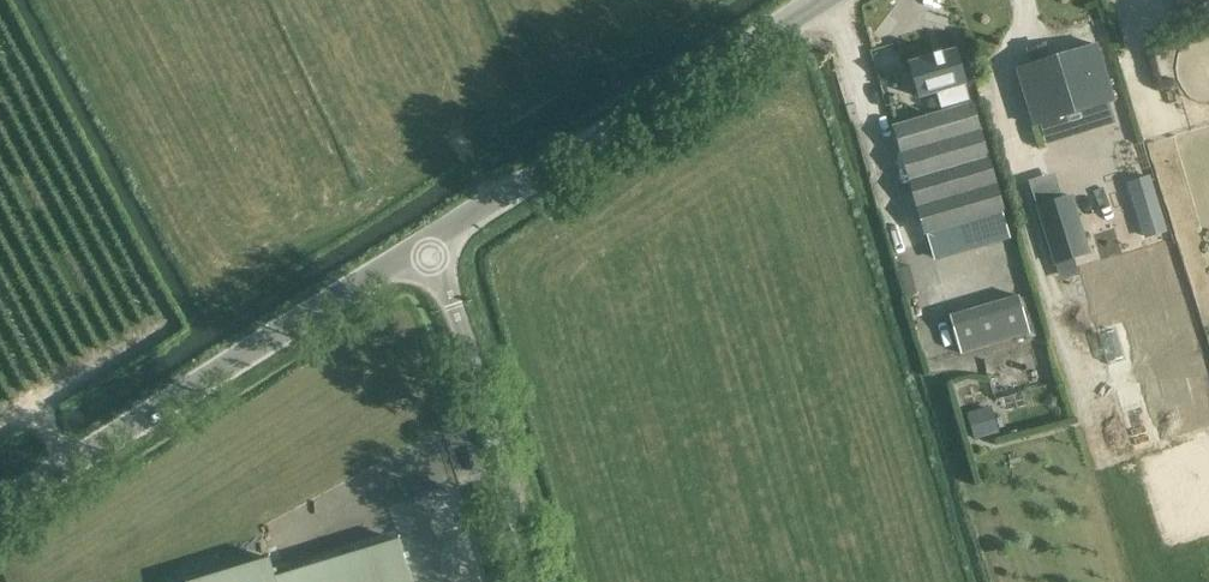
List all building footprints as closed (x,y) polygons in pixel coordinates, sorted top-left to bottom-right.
[(1178,11),(1208,1),(1208,0),(1175,0),(1178,11)] [(1097,44),(1016,69),(1034,126),(1115,101),(1097,44)] [(943,110),(892,125),(925,235),(929,233),(936,258),(996,241),(1008,237),(1011,237),(1004,212),(1006,211),(973,101),(963,104),(958,86),(966,84),(956,50),(943,54),(942,52),(941,53),(941,55),(936,56),(935,54),(934,55),(934,57),(910,64),(920,97),(937,92),(943,110)] [(1072,196),(1037,207),(1055,265),(1090,254),(1072,196)] [(943,318),(957,356),(1026,331),(1012,293),(943,318)] [(973,437),(997,431),(991,407),(967,413),(973,437)] [(399,538),(275,576),(269,556),(186,581),(412,581),(399,538)]
